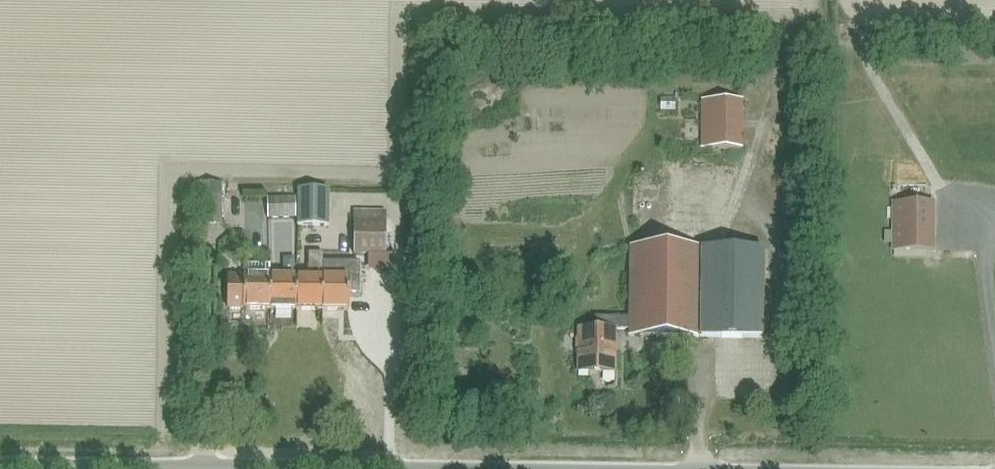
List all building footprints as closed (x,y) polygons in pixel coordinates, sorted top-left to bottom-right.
[(743,149),(743,100),(700,100),(700,149),(743,149)] [(700,199),(707,173),(694,170),(688,196),(700,199)] [(328,225),(329,190),(296,190),(296,225),(328,225)] [(891,202),(891,251),(933,251),(933,193),(917,193),(917,202),(891,202)] [(200,196),(200,224),(220,224),(221,196),(200,196)] [(240,198),(241,218),(259,217),(259,197),(240,198)] [(266,199),(266,219),(294,220),(295,200),(266,199)] [(353,222),(352,255),(385,255),(385,223),(353,222)] [(629,330),(629,337),(762,338),(763,249),(630,248),(629,318),(594,318),(594,330),(578,330),(577,373),(614,373),(615,330),(629,330)] [(296,278),(295,310),(321,311),(322,278),(323,254),(308,254),(307,278),(296,278)] [(227,277),(227,309),(269,310),(270,277),(269,277),(269,265),(244,264),(243,277),(227,277)] [(295,310),(296,278),(270,277),(269,310),(295,310)] [(348,279),(322,278),(321,311),(348,311),(348,279)]
